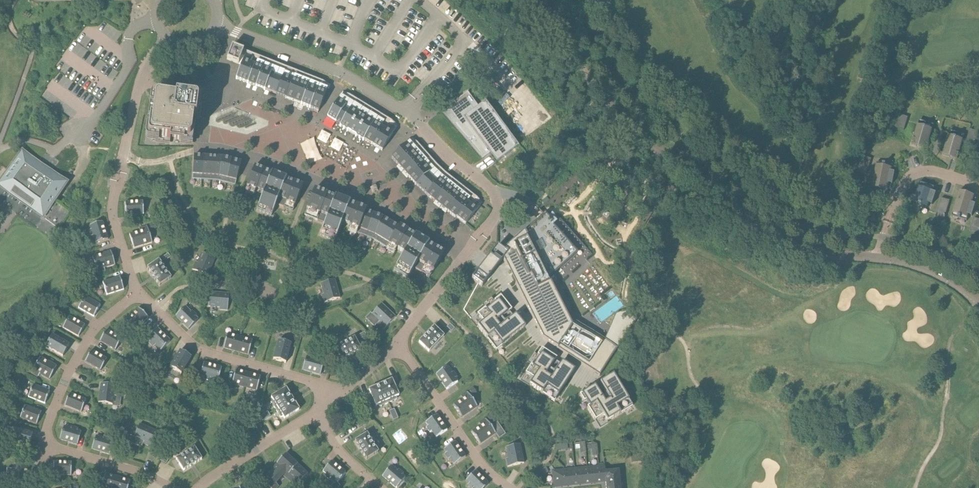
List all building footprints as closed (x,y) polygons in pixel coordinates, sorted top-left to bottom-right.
[(227,60),(241,65),(236,79),(265,91),(265,90),(276,94),(276,95),(319,112),(329,85),(232,47),(227,60)] [(454,83),(461,76),(452,68),(445,76),(454,83)] [(343,92),(327,118),(336,123),(336,122),(341,125),(340,127),(364,141),(364,140),(382,151),(398,126),(343,92)] [(442,112),(483,159),(490,154),(497,163),(519,146),(486,102),(478,107),(468,93),(458,100),(459,101),(453,106),(452,105),(442,112)] [(195,101),(193,101),(193,103),(179,101),(179,99),(155,96),(152,120),(150,120),(148,135),(148,136),(148,137),(149,137),(149,138),(150,138),(150,139),(151,139),(170,141),(170,139),(176,140),(193,142),(196,118),(193,118),(195,105),(198,105),(198,104),(197,104),(197,103),(197,102),(196,102),(196,101),(195,101)] [(933,130),(917,125),(911,145),(927,149),(933,130)] [(963,142),(948,137),(942,156),(957,161),(963,142)] [(413,138),(391,158),(416,185),(427,195),(426,196),(455,218),(456,218),(466,225),(483,203),(445,173),(437,166),(413,138)] [(35,227),(51,238),(71,212),(54,201),(67,182),(22,150),(0,179),(0,203),(35,227)] [(219,181),(226,183),(235,186),(241,163),(232,160),(222,158),(212,157),(203,157),(194,156),(192,180),(202,180),(211,181),(219,181)] [(877,162),(871,188),(888,191),(893,166),(877,162)] [(255,167),(247,187),(256,190),(257,189),(264,192),(259,206),(273,211),(276,205),(293,211),(303,186),(286,179),(287,178),(272,172),(271,173),(255,167)] [(935,187),(920,182),(913,202),(928,208),(935,187)] [(373,240),(383,218),(366,211),(349,204),(350,203),(335,197),(335,198),(314,190),(304,216),(324,224),(322,230),(337,236),(342,223),(349,226),(349,227),(358,230),(357,233),(373,240)] [(975,196),(959,191),(951,217),(967,221),(975,196)] [(938,216),(947,218),(950,200),(941,198),(938,216)] [(143,202),(125,203),(126,216),(144,215),(143,202)] [(472,279),(482,287),(485,284),(487,281),(490,277),(499,266),(503,261),(508,269),(543,339),(600,377),(614,354),(616,352),(617,351),(618,349),(635,322),(627,312),(616,315),(607,336),(606,337),(606,338),(605,340),(567,315),(549,281),(580,254),(553,223),(545,214),(502,251),(497,247),(489,258),(480,269),(472,279)] [(383,218),(373,240),(387,249),(389,246),(397,251),(398,250),(404,254),(397,266),(410,275),(414,268),(430,278),(444,254),(429,245),(429,244),(416,236),(415,237),(400,227),(399,228),(383,218)] [(108,240),(102,222),(90,226),(91,230),(89,231),(91,237),(93,237),(96,244),(108,240)] [(129,235),(134,249),(152,243),(147,226),(139,229),(140,232),(129,235)] [(111,252),(92,258),(98,274),(102,273),(105,272),(105,269),(115,265),(111,252)] [(198,263),(196,262),(192,270),(207,276),(215,259),(202,253),(198,263)] [(171,278),(159,261),(147,268),(159,286),(171,278)] [(120,278),(103,283),(107,295),(124,290),(120,278)] [(320,284),(324,294),(321,295),(324,304),(341,299),(335,279),(320,284)] [(230,294),(209,292),(208,307),(210,308),(210,307),(219,308),(219,311),(228,312),(230,294)] [(85,297),(78,308),(94,317),(101,306),(88,299),(85,297)] [(477,316),(483,323),(478,328),(496,351),(525,328),(515,316),(500,328),(496,323),(512,311),(500,297),(494,302),(496,304),(486,311),(485,309),(477,316)] [(383,306),(375,317),(381,323),(380,325),(386,331),(397,319),(383,306)] [(195,318),(197,316),(192,311),(190,313),(185,307),(176,317),(189,330),(198,320),(195,318)] [(126,322),(135,331),(148,318),(139,309),(126,322)] [(69,317),(63,328),(79,337),(85,326),(69,317)] [(442,338),(444,337),(434,327),(419,343),(429,352),(431,350),(442,338)] [(151,341),(149,343),(154,348),(156,346),(161,351),(170,342),(157,329),(148,338),(151,341)] [(115,351),(122,339),(106,331),(100,342),(115,351)] [(240,338),(227,334),(224,348),(236,352),(240,338)] [(52,336),(46,347),(63,357),(69,346),(52,336)] [(240,338),(236,352),(249,355),(253,341),(240,338)] [(354,338),(352,339),(335,348),(342,360),(361,350),(354,338)] [(291,345),(279,341),(273,360),(286,363),(291,345)] [(546,376),(557,359),(542,350),(537,356),(539,358),(533,367),(531,366),(525,374),(533,380),(529,386),(554,402),(575,371),(562,363),(551,379),(546,376)] [(85,362),(101,371),(107,360),(92,351),(85,362)] [(170,368),(180,374),(191,358),(180,351),(170,368)] [(320,361),(321,359),(314,357),(313,360),(306,358),(303,370),(320,375),(324,363),(320,361)] [(40,358),(31,373),(39,377),(40,374),(50,380),(57,367),(40,358)] [(621,363),(612,358),(608,366),(616,371),(621,363)] [(222,368),(204,363),(200,376),(204,377),(204,379),(210,381),(211,379),(218,381),(222,368)] [(452,373),(447,367),(436,374),(447,390),(458,382),(455,379),(457,377),(454,372),(452,373)] [(236,370),(233,384),(244,388),(248,374),(236,370)] [(248,374),(244,388),(257,391),(261,377),(248,374)] [(610,400),(605,404),(595,387),(580,396),(584,403),(586,402),(589,407),(587,408),(595,421),(603,416),(607,423),(632,407),(613,375),(600,383),(610,400)] [(380,385),(388,403),(397,399),(396,397),(399,396),(392,380),(380,385)] [(117,386),(101,384),(99,403),(113,405),(114,394),(116,394),(117,386)] [(40,388),(33,385),(28,397),(45,404),(50,392),(40,388)] [(379,405),(380,407),(388,403),(380,385),(369,390),(376,406),(379,405)] [(273,400),(271,402),(276,410),(293,399),(286,389),(271,398),(273,400)] [(462,400),(453,406),(461,418),(477,407),(467,393),(467,392),(461,397),(462,400)] [(69,394),(65,406),(81,413),(86,401),(69,394)] [(293,399),(276,410),(281,418),(283,417),(285,419),(299,410),(293,399)] [(25,406),(20,418),(37,425),(42,413),(25,406)] [(436,438),(447,431),(437,415),(426,423),(428,426),(426,427),(424,428),(428,434),(427,435),(432,442),(437,438),(436,438)] [(495,434),(486,419),(479,424),(481,426),(471,433),(480,444),(495,434)] [(140,425),(134,438),(144,442),(143,444),(151,447),(157,432),(140,425)] [(64,427),(60,440),(78,445),(81,433),(77,431),(78,429),(72,427),(71,429),(64,427)] [(14,429),(10,441),(29,447),(33,435),(14,429)] [(367,434),(355,441),(366,460),(378,452),(377,450),(367,434)] [(110,441),(110,439),(104,437),(103,439),(96,437),(92,449),(110,455),(114,442),(110,441)] [(455,465),(466,457),(455,442),(444,449),(447,453),(445,454),(444,454),(443,455),(447,461),(445,462),(450,469),(455,465)] [(506,448),(507,450),(508,458),(506,459),(508,467),(524,464),(520,445),(506,448)] [(195,448),(176,460),(183,471),(202,460),(195,448)] [(279,487),(274,483),(281,476),(285,472),(289,475),(290,474),(300,483),(308,474),(286,454),(261,481),(269,487),(278,487),(279,487)] [(332,461),(323,471),(326,474),(325,476),(330,480),(331,478),(337,483),(346,474),(332,461)] [(54,462),(53,475),(71,476),(72,463),(54,462)] [(383,476),(396,487),(397,487),(405,478),(402,476),(404,474),(398,470),(397,471),(391,466),(383,476)] [(599,467),(588,468),(589,484),(601,483),(599,467)] [(576,470),(578,485),(589,484),(588,468),(576,470)] [(576,470),(565,471),(566,486),(578,485),(576,470)] [(488,484),(475,471),(466,481),(469,484),(467,485),(470,487),(485,487),(488,484)] [(555,487),(566,486),(565,471),(564,471),(553,472),(555,487)] [(619,476),(619,471),(617,471),(609,472),(605,472),(606,487),(620,487),(619,476)] [(118,478),(105,474),(101,487),(115,487),(118,478)] [(115,487),(128,487),(130,482),(118,478),(115,487)]
